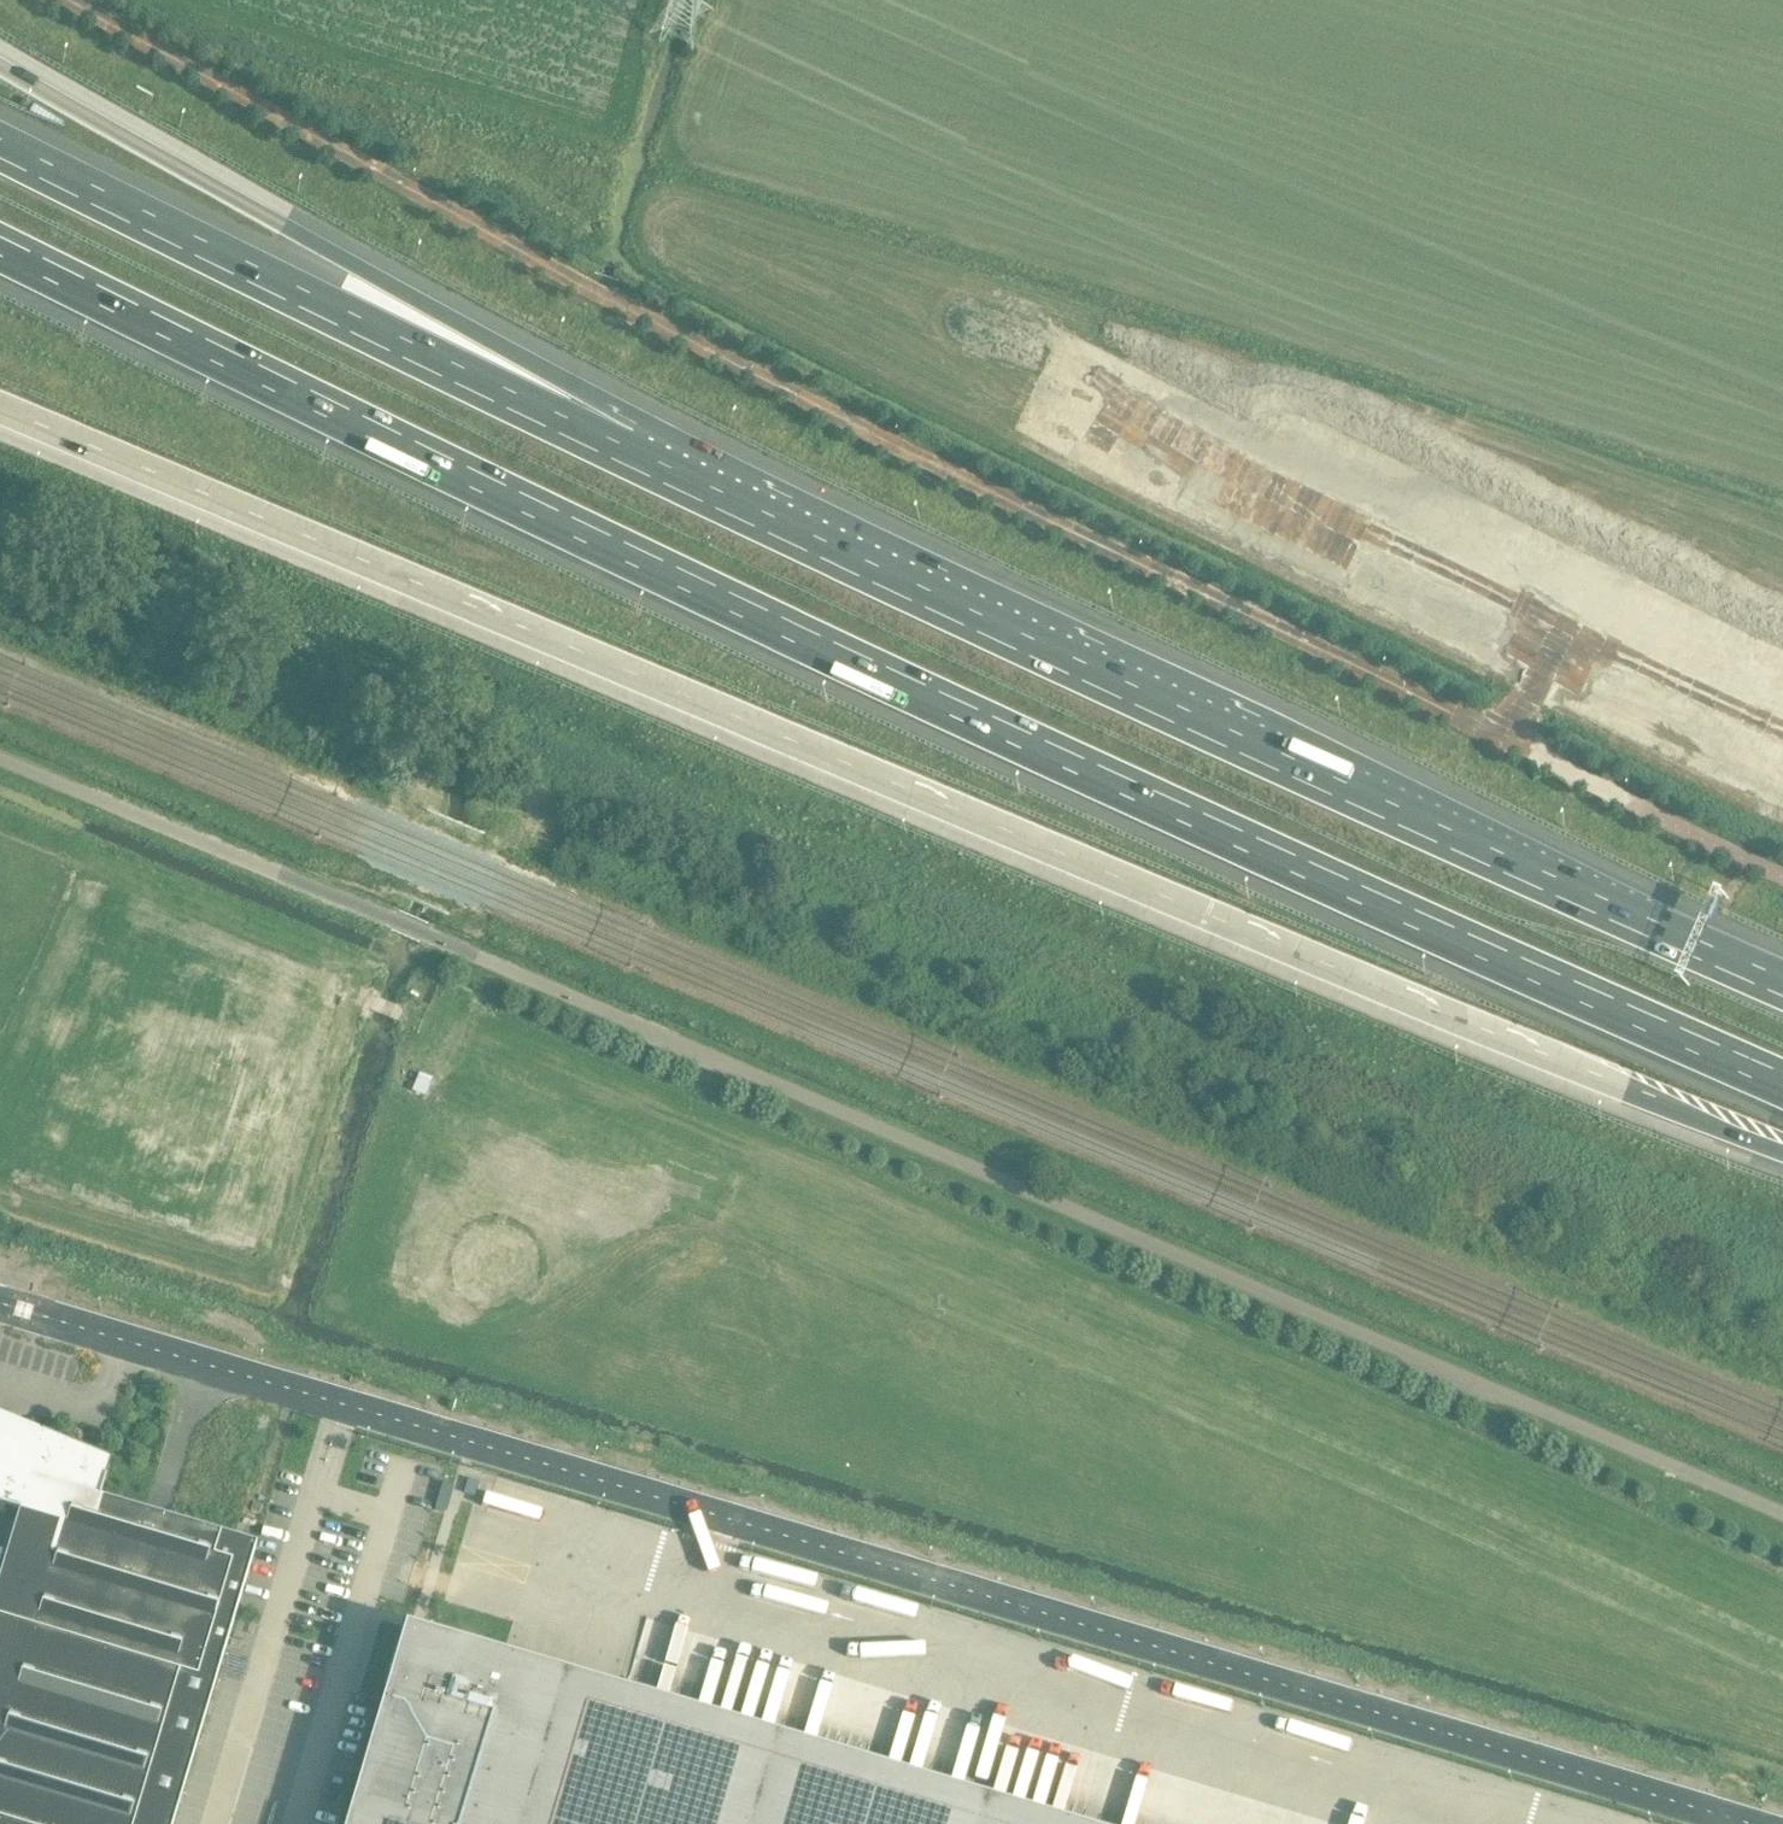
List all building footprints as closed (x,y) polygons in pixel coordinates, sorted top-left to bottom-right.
[(256,1546),(100,1499),(105,1479),(110,1464),(112,1465),(113,1463),(41,1434),(40,1436),(41,1437),(40,1439),(32,1438),(24,1438),(15,1440),(5,1445),(0,1450),(0,1508),(18,1513),(0,1575),(0,1621),(214,1685),(256,1546)] [(214,1685),(0,1621),(0,1822),(6,1823),(173,1823),(214,1685)] [(346,1823),(1056,1823),(512,1661),(512,1660),(403,1627),(380,1706),(381,1707),(346,1823)]
